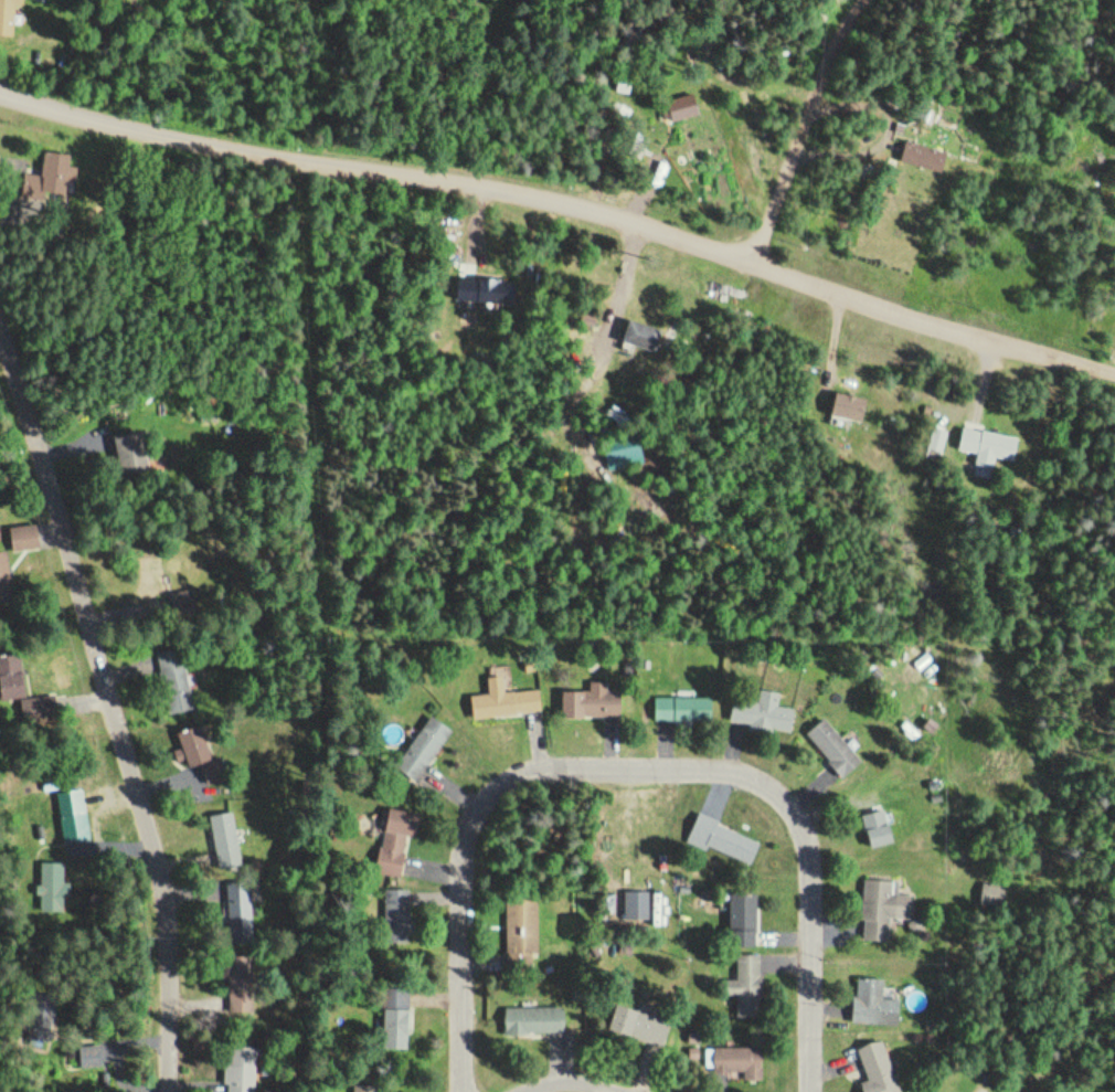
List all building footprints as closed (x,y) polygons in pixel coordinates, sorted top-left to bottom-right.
[(18,36),(18,0),(0,0),(0,36),(18,36)] [(669,125),(699,115),(691,93),(662,104),(669,125)] [(896,162),(939,174),(945,153),(902,141),(896,162)] [(74,166),(76,154),(44,151),(40,191),(75,195),(78,167),(74,166)] [(513,305),(514,282),(451,279),(449,301),(513,305)] [(623,320),(616,342),(653,354),(660,332),(623,320)] [(824,416),(859,423),(863,400),(829,394),(824,416)] [(1016,438),(958,429),(954,451),(1013,461),(1016,438)] [(150,432),(119,436),(124,476),(156,471),(150,432)] [(13,552),(43,549),(41,525),(10,528),(13,552)] [(16,603),(11,553),(0,554),(0,605),(16,603)] [(150,600),(170,596),(161,557),(141,561),(150,600)] [(162,654),(173,712),(195,708),(184,650),(162,654)] [(58,695),(28,699),(26,680),(15,681),(20,722),(60,716),(58,695)] [(557,719),(616,719),(616,692),(602,692),(602,684),(585,684),(585,693),(557,693),(557,719)] [(465,698),(468,720),(538,712),(536,690),(465,698)] [(777,696),(757,692),(754,705),(734,701),(730,724),(747,727),(746,733),(785,741),(791,710),(775,707),(777,696)] [(647,699),(647,724),(708,724),(708,699),(647,699)] [(448,731),(425,717),(392,771),(414,785),(448,731)] [(801,736),(839,778),(857,762),(819,720),(801,736)] [(192,770),(201,768),(204,779),(230,773),(225,754),(214,757),(207,726),(182,731),(192,770)] [(407,838),(414,839),(419,815),(383,809),(371,874),(399,879),(407,838)] [(859,813),(863,847),(888,845),(884,810),(859,813)] [(236,811),(209,816),(218,874),(246,870),(236,811)] [(693,816),(683,841),(747,866),(757,840),(693,816)] [(39,913),(67,913),(67,862),(39,862),(39,913)] [(860,941),(886,942),(886,919),(907,919),(907,896),(897,895),(897,883),(861,882),(860,941)] [(382,890),(381,947),(407,948),(408,891),(382,890)] [(621,920),(646,920),(646,893),(621,893),(621,920)] [(751,894),(724,894),(723,948),(751,948),(751,894)] [(503,968),(534,968),(534,900),(503,900),(503,968)] [(270,975),(257,975),(257,956),(227,957),(227,1014),(254,1014),(254,992),(270,992),(270,975)] [(733,1019),(757,1019),(757,956),(732,956),(732,982),(724,982),(724,996),(733,996),(733,1019)] [(881,980),(851,979),(849,1024),(896,1026),(897,1000),(880,999),(881,980)] [(405,1051),(407,991),(378,990),(376,1050),(405,1051)] [(661,1048),(668,1020),(611,1006),(604,1034),(661,1048)] [(561,1035),(561,1008),(500,1009),(500,1035),(561,1035)] [(855,1048),(865,1083),(856,1086),(858,1091),(896,1091),(882,1040),(855,1048)] [(78,1068),(100,1068),(100,1046),(78,1046),(78,1068)] [(252,1047),(221,1047),(222,1091),(253,1091),(252,1047)] [(760,1079),(760,1049),(709,1049),(709,1079),(760,1079)]
